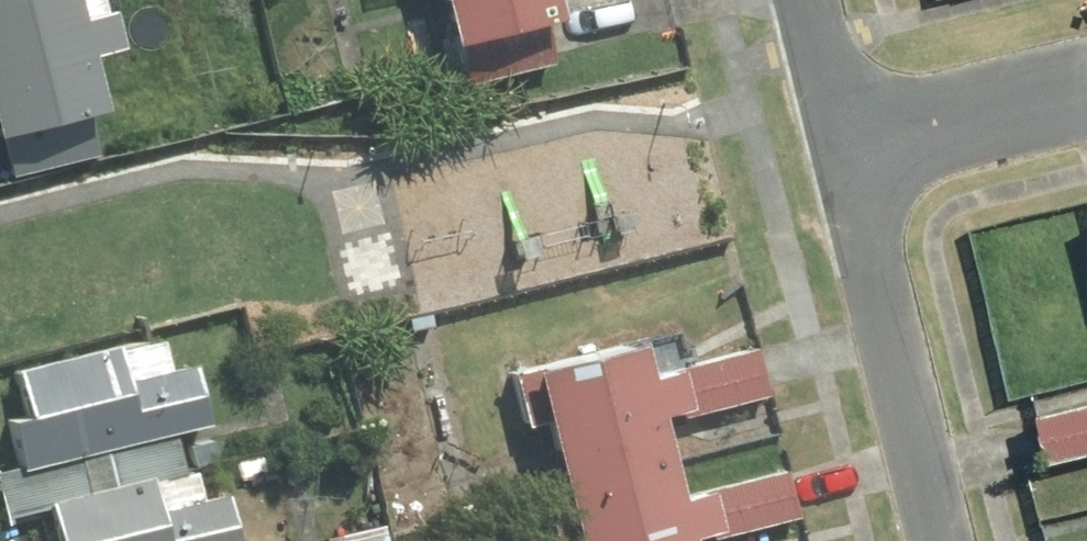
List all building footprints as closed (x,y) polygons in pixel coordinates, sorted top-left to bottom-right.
[(55,32),(47,0),(0,0),(0,150),(79,131),(65,74),(95,67),(84,25),(55,32)] [(427,57),(528,30),(520,0),(412,0),(427,57)] [(539,70),(529,31),(440,54),(451,93),(539,70)] [(21,371),(33,418),(20,421),(31,466),(1,474),(12,517),(56,506),(65,540),(246,540),(234,495),(206,502),(199,475),(191,477),(180,435),(216,426),(200,361),(171,368),(163,335),(21,371)] [(691,537),(682,501),(649,510),(627,427),(661,419),(650,379),(618,387),(609,351),(501,379),(532,500),(543,540),(674,540),(691,537)] [(747,353),(660,375),(673,423),(759,401),(747,353)] [(1030,428),(1043,478),(1086,467),(1086,413),(1030,428)] [(690,497),(701,540),(716,540),(786,523),(774,475),(690,497)]
